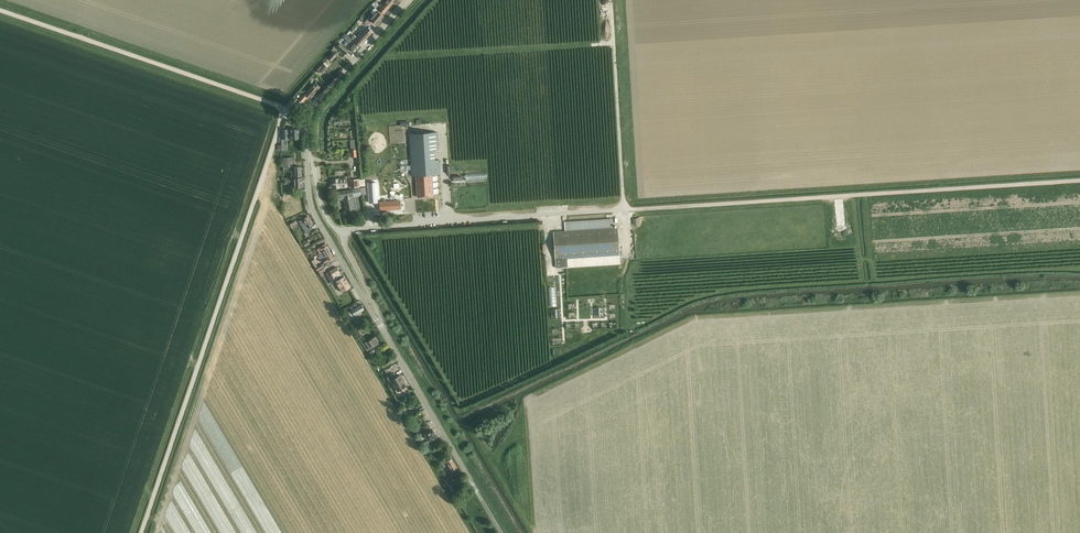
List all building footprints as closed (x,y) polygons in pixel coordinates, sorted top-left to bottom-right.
[(384,14),(390,7),(385,3),(383,6),(381,4),(379,6),(381,8),(379,10),(384,14)] [(384,17),(379,13),(377,11),(373,15),(371,14),(366,20),(367,20),(370,22),(372,25),(375,27),(377,25),(377,26),(381,21),(380,21),(384,17)] [(372,31),(368,28),(359,38),(358,36),(357,37),(355,35),(352,38),(356,42),(360,46),(372,31)] [(360,46),(356,43),(346,35),(344,38),(349,42),(346,47),(349,50),(350,49),(354,53),(360,46)] [(346,54),(349,51),(340,44),(337,47),(346,54)] [(333,53),(328,59),(332,61),(336,56),(333,53)] [(327,67),(323,64),(318,70),(321,73),(327,67)] [(320,87),(316,83),(305,95),(304,94),(300,99),(303,102),(307,97),(310,99),(320,87)] [(287,151),(287,139),(293,139),(299,139),(298,129),(282,130),(283,135),(283,139),(281,139),(282,145),(282,150),(282,151),(287,151)] [(416,176),(417,197),(433,196),(432,175),(440,174),(439,160),(435,160),(435,150),(438,150),(437,132),(409,134),(412,176),(416,176)] [(293,157),(283,158),(284,172),(294,171),(293,157)] [(301,167),(294,167),(295,171),(291,171),(291,177),(301,176),(301,167)] [(348,188),(347,182),(347,179),(338,179),(333,179),(333,188),(339,187),(344,187),(344,188),(348,188)] [(338,200),(343,199),(346,211),(354,209),(352,197),(361,195),(366,194),(365,187),(360,188),(337,192),(338,200)] [(400,201),(380,202),(380,211),(400,210),(400,201)] [(313,225),(308,217),(303,219),(299,221),(303,228),(304,230),(313,225)] [(553,232),(555,259),(556,268),(562,267),(562,268),(620,264),(618,227),(613,228),(612,219),(565,222),(565,231),(553,232)] [(320,256),(329,251),(325,244),(320,247),(320,248),(317,249),(320,253),(319,254),(320,256)] [(323,261),(324,263),(329,261),(333,258),(329,251),(320,256),(318,257),(321,262),(323,261)] [(342,292),(346,290),(351,287),(343,274),(341,275),(337,267),(332,270),(330,271),(333,277),(330,278),(331,281),(335,279),(342,292)] [(357,314),(359,312),(364,310),(361,305),(358,306),(356,303),(354,305),(352,306),(350,307),(352,310),(348,312),(352,319),(358,316),(357,314)] [(370,350),(376,345),(381,342),(377,336),(372,338),(365,343),(370,350)] [(398,391),(401,389),(406,386),(400,375),(397,377),(395,373),(387,377),(390,383),(392,382),(398,391)] [(425,434),(429,440),(437,436),(435,431),(434,432),(433,429),(430,431),(425,434)] [(448,465),(449,466),(454,463),(450,457),(446,459),(441,462),(444,468),(448,465)] [(462,476),(454,463),(449,466),(456,479),(462,476)]
